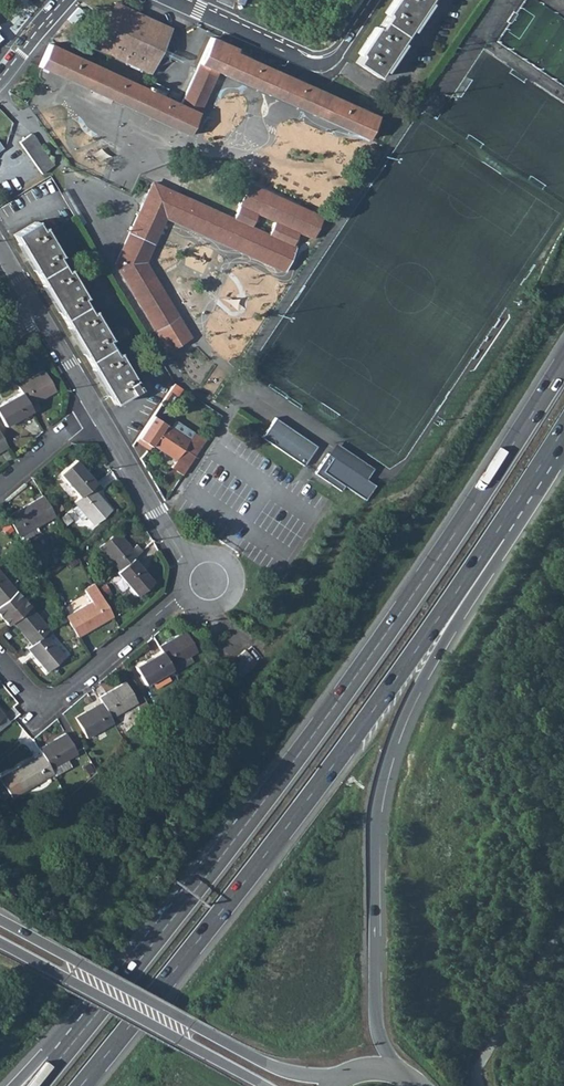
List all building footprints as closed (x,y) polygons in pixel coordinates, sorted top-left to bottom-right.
[(382,68),(399,42),(408,28),(426,2),(427,0),(392,0),(384,12),(387,14),(378,28),(375,27),(357,53),(360,55),(355,62),(377,76),(382,68)] [(93,46),(109,54),(112,48),(104,45),(103,38),(103,31),(105,25),(107,21),(113,14),(119,10),(127,14),(129,8),(113,1),(93,46)] [(426,2),(408,28),(410,29),(428,3),(426,2)] [(149,72),(154,62),(159,64),(169,60),(169,58),(171,51),(174,50),(170,40),(165,37),(169,27),(129,8),(127,14),(119,10),(113,14),(107,21),(105,25),(103,31),(103,38),(104,45),(112,48),(109,54),(149,72)] [(49,43),(39,66),(188,134),(217,70),(367,138),(377,115),(252,59),(251,59),(251,60),(234,52),(236,47),(211,36),(180,103),(163,95),(167,88),(150,80),(147,88),(49,43)] [(399,42),(382,68),(383,70),(401,44),(399,42)] [(236,47),(234,52),(251,60),(251,59),(252,59),(254,55),(236,47)] [(31,133),(19,142),(42,173),(54,165),(31,133)] [(114,166),(107,181),(131,192),(138,177),(114,166)] [(248,182),(237,204),(238,205),(232,219),(151,182),(115,263),(155,329),(177,316),(144,261),(165,216),(284,270),(295,245),(292,244),(298,232),(312,238),(322,216),(248,182)] [(35,221),(13,234),(18,242),(34,268),(43,283),(59,311),(68,326),(84,353),(93,367),(109,394),(113,402),(135,389),(134,388),(137,387),(134,384),(132,385),(130,381),(133,379),(117,352),(114,354),(105,339),(108,338),(92,311),(89,312),(80,297),(83,296),(67,269),(64,270),(55,255),(58,254),(42,227),(39,229),(35,221)] [(32,270),(34,268),(18,242),(16,243),(32,270)] [(41,285),(57,311),(59,311),(43,283),(41,285)] [(177,316),(155,329),(168,351),(190,337),(177,316)] [(68,326),(66,327),(82,353),(84,353),(68,326)] [(93,367),(91,368),(107,395),(109,394),(93,367)] [(31,410),(33,413),(40,409),(36,402),(35,400),(43,395),(45,397),(55,391),(43,370),(17,385),(20,391),(31,410)] [(167,410),(181,388),(173,382),(159,404),(167,410)] [(20,391),(0,403),(0,417),(5,426),(14,420),(13,418),(20,413),(22,415),(31,410),(20,391)] [(175,459),(183,448),(193,432),(191,431),(186,438),(170,428),(151,416),(138,436),(150,445),(151,443),(175,459)] [(303,465),(312,452),(317,446),(275,417),(262,436),(303,465)] [(175,421),(170,428),(186,438),(191,431),(175,421)] [(193,432),(183,448),(194,455),(204,439),(193,432)] [(136,440),(148,448),(150,445),(138,436),(136,440)] [(170,466),(182,474),(194,455),(183,448),(175,459),(170,466)] [(344,485),(365,500),(375,485),(366,479),(363,482),(340,466),(342,463),(327,453),(314,472),(341,490),(344,485)] [(95,482),(88,474),(86,476),(80,469),(82,468),(75,459),(59,473),(79,496),(91,486),(95,482)] [(366,479),(342,463),(340,466),(363,482),(366,479)] [(111,509),(103,500),(101,501),(95,494),(97,492),(102,488),(96,481),(95,482),(91,486),(79,496),(73,501),(76,504),(86,516),(93,525),(111,509)] [(101,501),(103,500),(97,492),(95,494),(101,501)] [(54,516),(42,495),(23,506),(24,508),(15,513),(14,512),(7,516),(19,537),(36,527),(54,516)] [(56,513),(62,509),(59,504),(52,508),(56,513)] [(82,520),(86,516),(76,504),(71,508),(82,520)] [(65,524),(72,519),(66,513),(60,518),(65,524)] [(22,541),(39,531),(36,527),(19,537),(22,541)] [(141,550),(136,544),(132,548),(130,550),(123,542),(125,541),(117,532),(99,547),(105,555),(112,563),(118,570),(132,558),(141,550)] [(130,550),(132,548),(125,541),(123,542),(130,550)] [(108,566),(112,563),(105,555),(101,558),(108,566)] [(70,567),(77,562),(73,557),(67,562),(70,567)] [(152,581),(145,573),(143,574),(137,568),(139,566),(132,558),(118,570),(116,572),(136,595),(152,581)] [(0,617),(23,598),(16,590),(0,572),(0,616),(0,617)] [(91,601),(65,615),(77,636),(96,625),(95,623),(104,618),(105,620),(112,616),(100,595),(97,589),(93,583),(84,589),(91,601)] [(49,629),(23,598),(0,617),(7,625),(11,621),(19,630),(21,629),(27,637),(25,638),(31,644),(45,632),(49,629)] [(25,638),(27,637),(21,629),(19,630),(25,638)] [(197,651),(185,630),(174,636),(175,638),(166,643),(165,641),(158,645),(161,650),(170,666),(173,664),(189,655),(197,651)] [(65,656),(45,632),(31,644),(27,648),(32,654),(34,653),(40,661),(39,662),(46,671),(65,656)] [(134,666),(145,684),(171,669),(170,666),(161,650),(151,656),(153,658),(145,662),(144,660),(134,666)] [(244,650),(237,657),(241,661),(228,673),(229,676),(235,682),(256,663),(244,650)] [(39,662),(40,661),(34,653),(32,654),(39,662)] [(177,670),(193,661),(189,655),(173,664),(177,670)] [(136,703),(125,682),(114,688),(115,690),(107,694),(105,693),(98,697),(101,702),(110,718),(136,703)] [(177,701),(184,695),(179,686),(170,691),(177,701)] [(113,722),(110,718),(101,702),(94,706),(95,708),(86,713),(85,711),(74,717),(86,738),(113,722)] [(77,753),(65,733),(55,739),(56,741),(47,746),(46,744),(39,748),(41,753),(50,769),(67,759),(77,753)] [(50,769),(41,753),(34,757),(35,759),(21,767),(20,765),(0,777),(0,781),(12,797),(53,773),(50,769)] [(21,767),(35,759),(34,757),(20,765),(21,767)] [(53,773),(54,776),(71,766),(67,759),(50,769),(53,773)]
